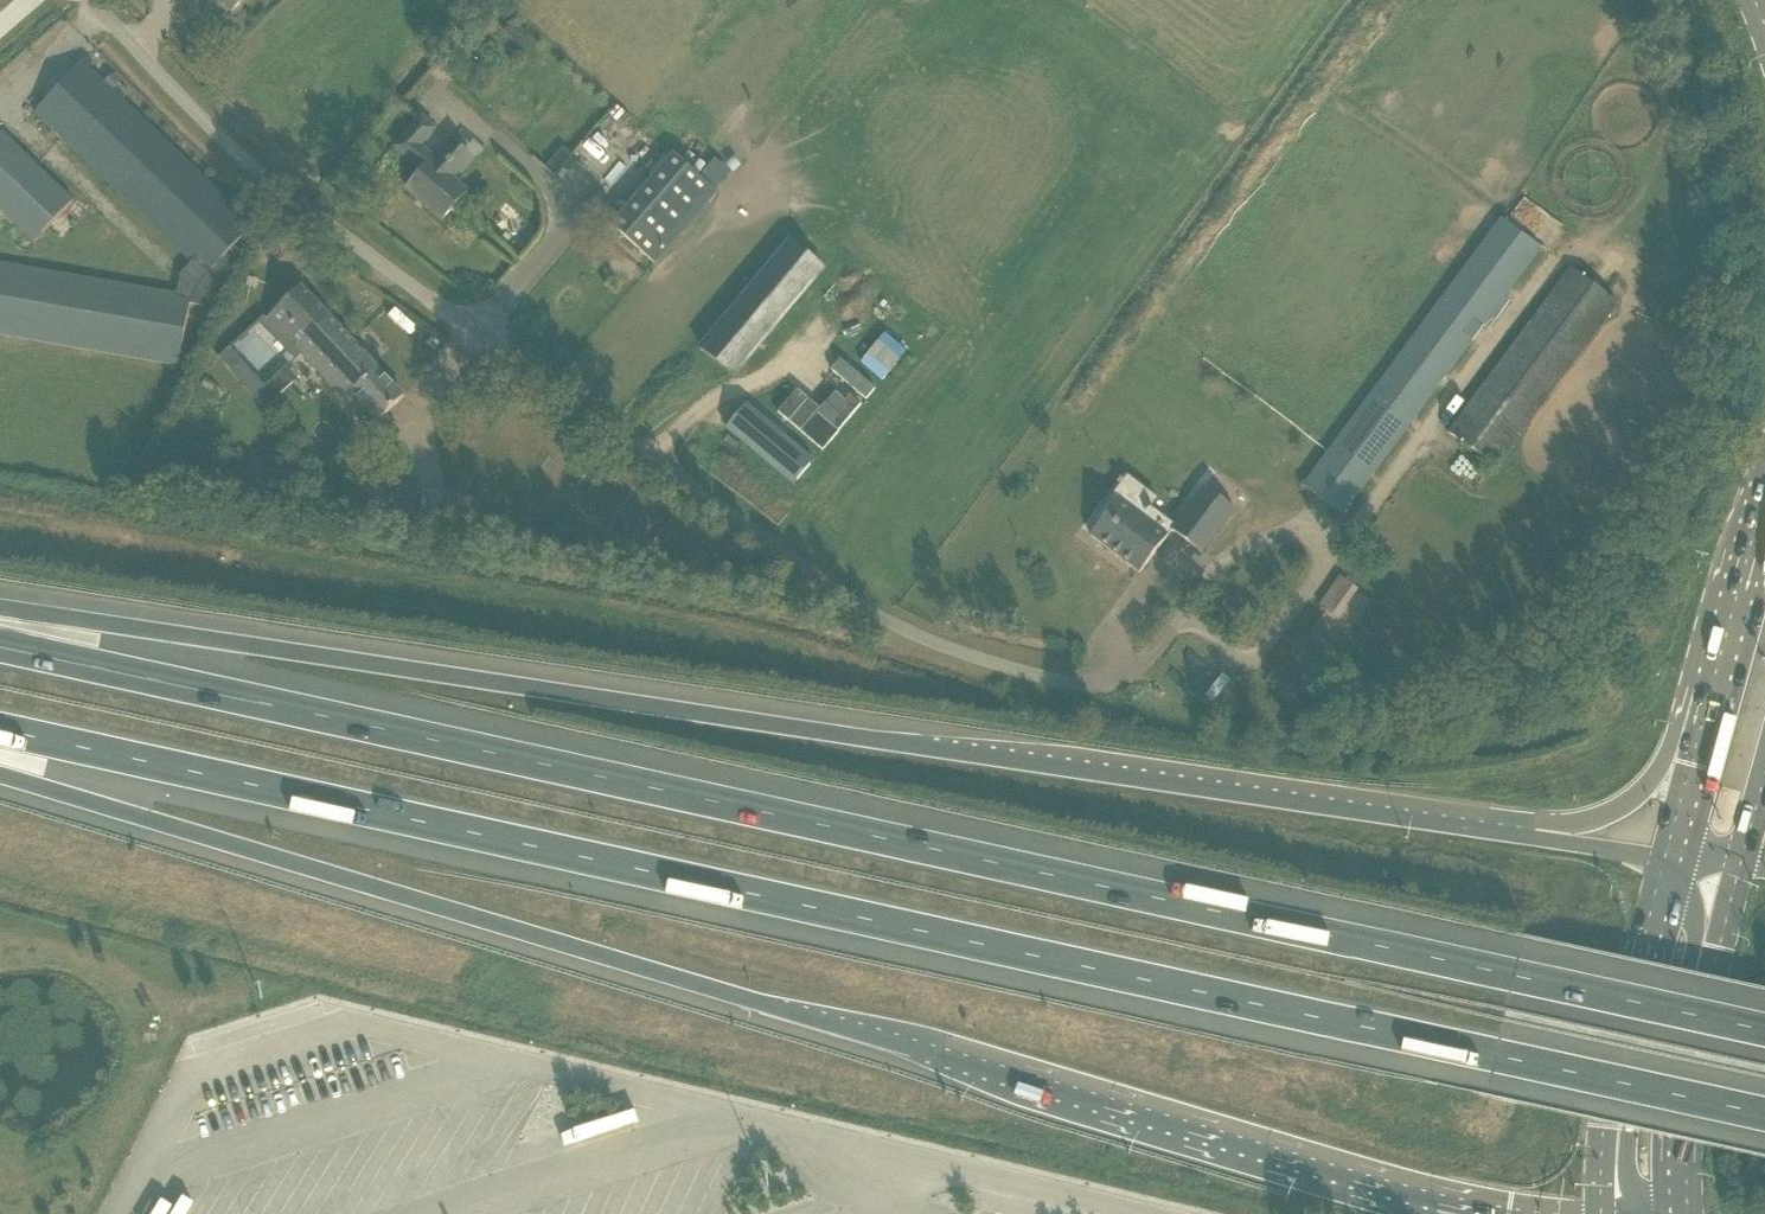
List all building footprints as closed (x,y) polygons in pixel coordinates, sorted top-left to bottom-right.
[(232,12),(243,0),(219,0),(232,12)] [(513,20),(503,30),(516,43),(526,33),(513,20)] [(460,70),(469,60),(459,51),(450,61),(460,70)] [(65,79),(34,112),(192,262),(181,275),(179,295),(0,264),(0,333),(178,365),(189,303),(205,307),(242,254),(234,245),(253,225),(82,61),(65,79)] [(111,73),(103,82),(111,89),(119,81),(111,73)] [(421,117),(394,148),(416,165),(420,161),(425,167),(406,189),(441,220),(466,192),(452,179),(470,159),(450,141),(435,159),(421,145),(435,128),(421,117)] [(33,242),(73,200),(4,133),(0,137),(0,209),(28,237),(33,242)] [(716,191),(673,154),(611,225),(654,263),(716,191)] [(1342,514),(1432,393),(1541,246),(1503,218),(1304,486),(1342,514)] [(784,248),(700,348),(722,366),(765,315),(776,324),(817,275),(784,248)] [(1449,433),(1467,446),(1495,467),(1617,304),(1571,269),(1449,433)] [(379,419),(383,416),(403,397),(299,287),(282,303),(262,324),(290,353),(297,347),(349,404),(359,394),(379,419)] [(884,333),(878,341),(900,359),(906,351),(884,333)] [(562,346),(551,348),(552,357),(564,355),(562,346)] [(229,348),(219,357),(254,396),(265,386),(229,348)] [(890,371),(869,353),(863,361),(884,379),(890,371)] [(840,358),(831,369),(866,398),(875,388),(840,358)] [(803,429),(825,448),(860,410),(838,390),(803,429)] [(747,403),(726,427),(793,484),(814,460),(747,403)] [(1145,515),(1158,498),(1127,475),(1092,521),(1098,525),(1090,535),(1140,572),(1169,533),(1145,515)] [(1171,530),(1201,553),(1234,510),(1204,487),(1171,530)] [(328,510),(324,527),(334,528),(337,512),(328,510)] [(1338,618),(1358,589),(1339,576),(1319,605),(1338,618)] [(1303,719),(1291,711),(1279,726),(1289,733),(1291,735),(1293,733),(1303,719)] [(716,1147),(706,1169),(716,1174),(725,1151),(716,1147)]
